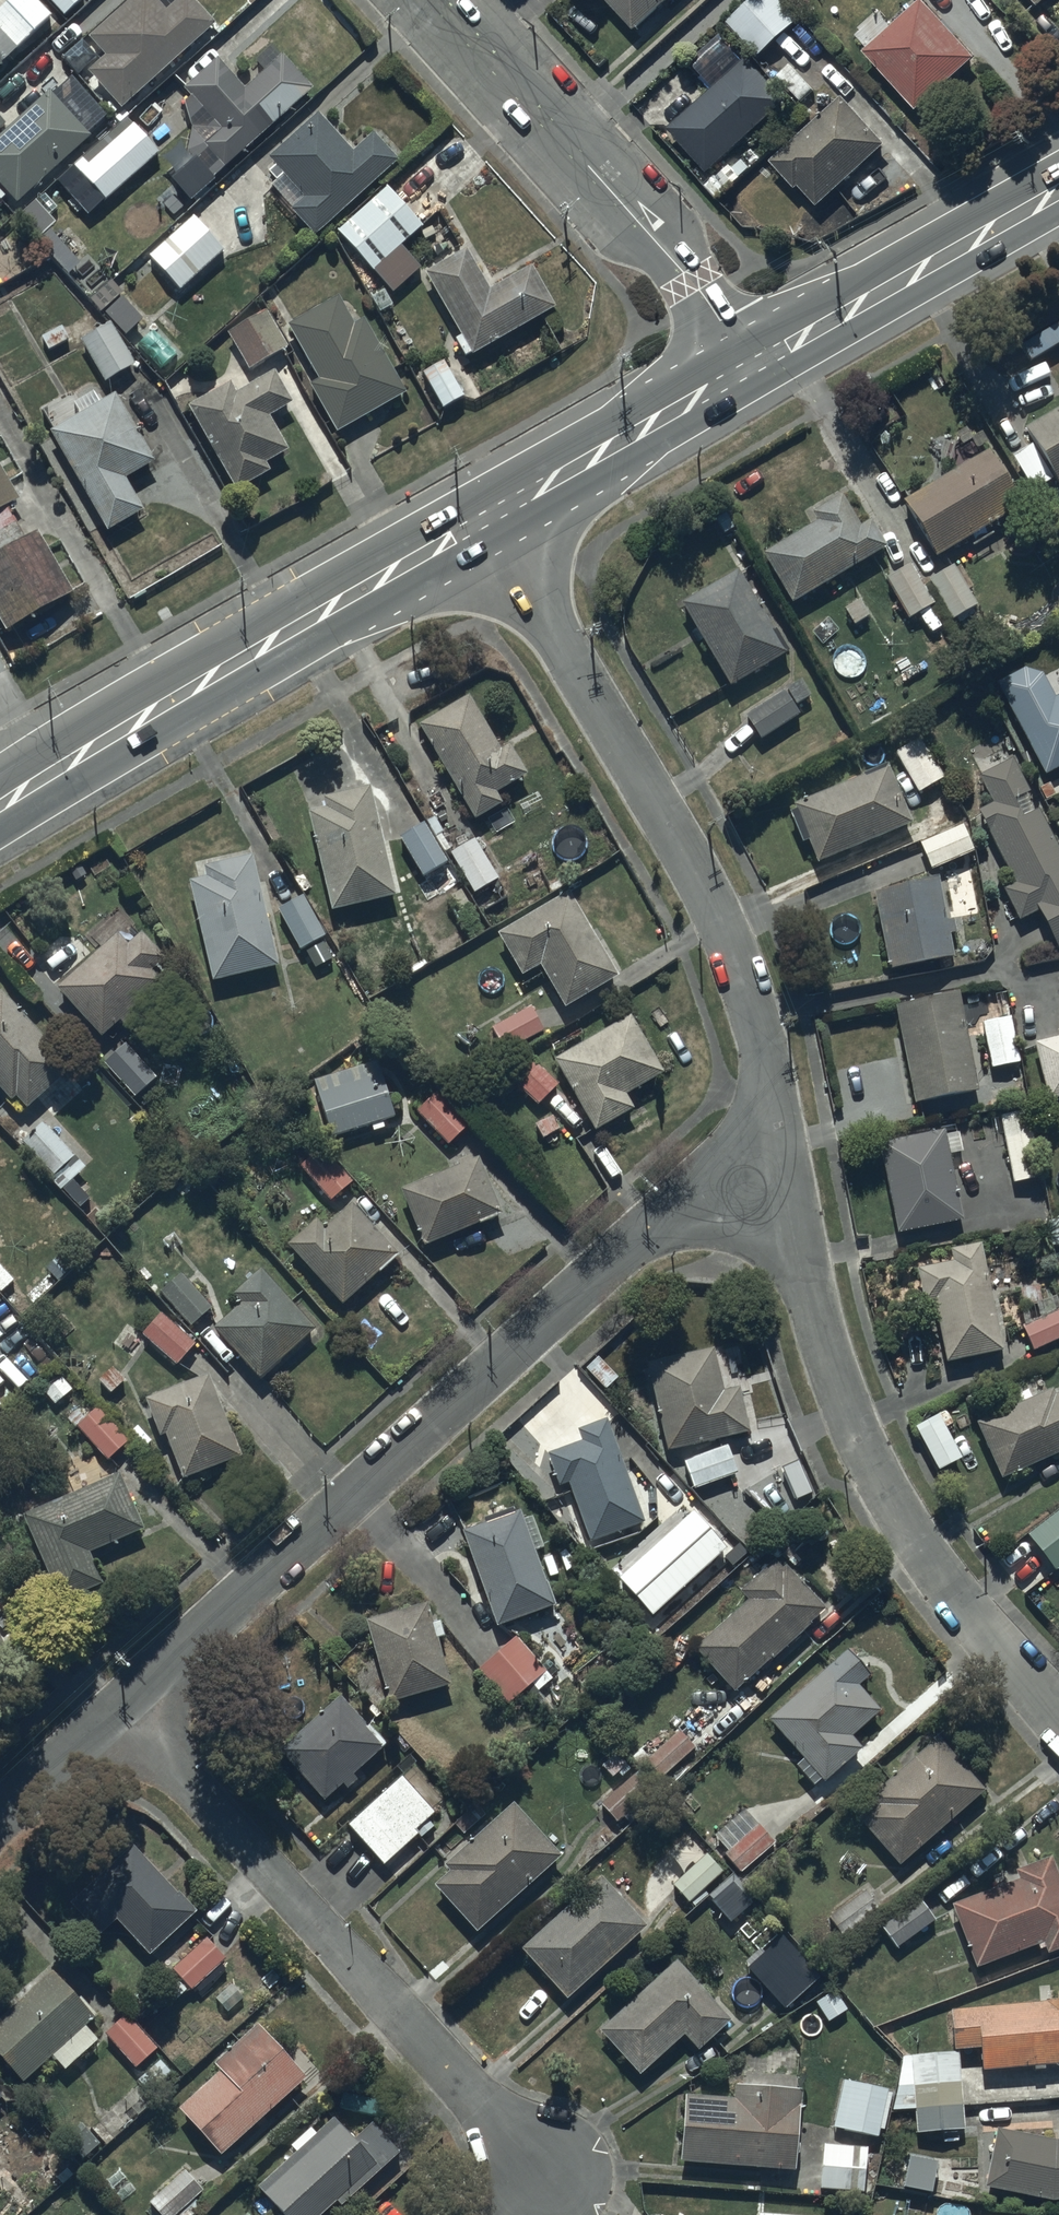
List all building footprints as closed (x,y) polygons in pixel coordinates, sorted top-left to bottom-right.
[(1,75),(0,72),(19,56),(17,54),(55,22),(36,0),(17,0),(0,15),(0,75),(1,75)] [(64,22),(85,3),(82,0),(44,0),(64,22)] [(121,119),(215,34),(186,1),(165,20),(147,0),(142,0),(89,48),(105,66),(88,81),(121,119)] [(636,38),(679,0),(602,0),(636,38)] [(778,0),(757,0),(725,27),(757,64),(800,26),(778,0)] [(1040,15),(1056,0),(1026,0),(1040,15)] [(978,66),(924,6),(864,60),(918,119),(978,66)] [(217,59),(183,90),(242,155),(314,89),(283,54),(245,89),(217,59)] [(722,88),(669,136),(708,180),(788,108),(742,57),(716,81),(722,88)] [(0,143),(0,194),(16,212),(92,144),(50,98),(0,143)] [(844,105),(772,170),(798,199),(801,195),(818,214),(887,152),(844,105)] [(290,218),(315,245),(399,169),(366,132),(344,152),(317,122),(268,166),(275,173),(268,180),(275,188),(270,192),(292,217),(290,218)] [(73,171),(105,208),(159,161),(132,131),(89,169),(83,162),(73,171)] [(171,179),(190,200),(215,178),(197,157),(171,179)] [(388,193),(336,238),(371,278),(422,233),(388,193)] [(35,206),(16,223),(67,282),(81,271),(51,235),(56,231),(35,206)] [(150,262),(180,296),(225,257),(194,223),(150,262)] [(467,257),(425,281),(461,344),(455,347),(465,365),(471,361),(472,364),(556,316),(532,274),(490,298),(467,257)] [(105,319),(125,342),(142,327),(123,304),(105,319)] [(406,401),(364,327),(355,333),(338,304),(288,333),(319,387),(310,392),(337,440),(406,401)] [(267,318),(228,341),(249,376),(288,352),(267,318)] [(110,328),(80,345),(105,389),(135,372),(110,328)] [(446,370),(424,382),(443,417),(465,405),(446,370)] [(231,391),(188,415),(236,499),(269,481),(265,473),(290,458),(271,424),(292,412),(274,379),(236,400),(231,391)] [(80,422),(50,439),(107,540),(144,519),(125,486),(154,470),(115,401),(103,409),(96,396),(73,409),(80,422)] [(1025,438),(1034,452),(1013,464),(1033,499),(1055,486),(1058,493),(1058,418),(1025,438)] [(903,512),(937,566),(1023,513),(989,459),(903,512)] [(0,474),(0,631),(6,641),(73,602),(38,540),(26,547),(7,515),(20,508),(0,474)] [(763,562),(793,611),(887,556),(871,528),(860,535),(842,504),(813,522),(818,530),(763,562)] [(911,571),(886,585),(909,625),(933,611),(911,571)] [(952,572),(929,586),(953,626),(977,612),(952,572)] [(787,662),(738,578),(681,612),(730,695),(787,662)] [(997,690),(1045,782),(1058,775),(1058,702),(1055,704),(1044,682),(1026,675),(997,690)] [(800,680),(786,689),(745,716),(759,739),(798,714),(794,707),(811,696),(800,680)] [(467,689),(417,719),(473,813),(501,797),(496,787),(527,768),(509,738),(499,744),(467,689)] [(921,743),(894,758),(919,801),(945,786),(921,743)] [(1015,764),(979,783),(993,811),(978,818),(1015,891),(1004,897),(1020,929),(1038,920),(1057,957),(1058,956),(1058,852),(1015,764)] [(808,849),(817,871),(911,830),(886,773),(795,813),(797,817),(790,820),(803,851),(808,849)] [(326,803),(307,808),(330,905),(394,890),(368,780),(323,791),(326,803)] [(425,824),(399,838),(421,877),(446,863),(425,824)] [(920,849),(931,877),(975,859),(964,831),(920,849)] [(474,833),(449,848),(472,888),(498,873),(474,833)] [(206,870),(188,875),(212,975),(278,960),(252,849),(204,860),(206,870)] [(619,970),(568,885),(496,928),(521,970),(538,960),(564,1003),(619,970)] [(911,894),(874,901),(888,979),(954,967),(950,943),(957,942),(954,927),(947,929),(939,886),(911,891),(911,894)] [(304,890),(277,904),(300,947),(296,949),(305,967),(336,951),(304,890)] [(116,928),(55,981),(100,1032),(119,1015),(122,1019),(133,1009),(129,1005),(162,977),(152,966),(165,954),(141,927),(126,940),(116,928)] [(10,1095),(15,1091),(26,1103),(72,1063),(1,983),(0,985),(0,1084),(10,1095)] [(983,998),(959,1003),(896,1015),(915,1113),(978,1101),(964,1027),(987,1019),(983,998)] [(531,1002),(491,1023),(503,1046),(543,1025),(531,1002)] [(630,1009),(554,1053),(595,1125),(635,1103),(627,1088),(663,1067),(630,1009)] [(1012,1023),(982,1029),(991,1076),(1021,1070),(1012,1023)] [(122,1041),(103,1059),(134,1092),(153,1074),(122,1041)] [(1035,1050),(1049,1107),(1058,1105),(1058,1044),(1035,1050)] [(537,1101),(559,1079),(530,1051),(509,1073),(537,1101)] [(313,1075),(331,1131),(394,1110),(377,1055),(313,1075)] [(438,1091),(418,1107),(447,1140),(466,1124),(438,1091)] [(1029,1115),(1000,1121),(1013,1190),(1043,1184),(1029,1115)] [(84,1162),(43,1117),(21,1138),(51,1171),(49,1174),(60,1187),(63,1185),(71,1194),(82,1185),(72,1173),(84,1162)] [(964,1228),(945,1136),(879,1150),(898,1242),(964,1228)] [(320,1143),(299,1160),(330,1197),(351,1180),(320,1143)] [(455,1161),(399,1184),(422,1241),(479,1217),(481,1222),(500,1214),(497,1208),(501,1207),(478,1151),(471,1154),(469,1149),(453,1155),(455,1161)] [(315,1213),(287,1238),(341,1300),(399,1250),(353,1197),(323,1222),(315,1213)] [(1047,1228),(1051,1254),(1058,1253),(1058,1226),(1047,1228)] [(1004,1360),(982,1251),(950,1258),(952,1270),(917,1277),(924,1311),(934,1309),(946,1371),(1004,1360)] [(314,1323),(261,1265),(233,1291),(239,1298),(212,1323),(260,1373),(314,1323)] [(212,1304),(181,1268),(158,1287),(189,1323),(212,1304)] [(175,1361),(195,1339),(189,1333),(160,1306),(139,1330),(175,1361)] [(1023,1332),(1034,1357),(1058,1346),(1058,1316),(1023,1332)] [(713,1341),(646,1355),(666,1446),(747,1428),(737,1384),(723,1387),(713,1341)] [(209,1367),(144,1392),(158,1430),(165,1427),(182,1471),(240,1449),(209,1367)] [(128,1436),(77,1382),(64,1394),(76,1407),(68,1414),(107,1456),(128,1436)] [(978,1431),(1002,1487),(1058,1462),(1058,1403),(1057,1403),(1054,1397),(978,1431)] [(559,1481),(568,1478),(589,1536),(643,1516),(606,1414),(577,1424),(581,1435),(547,1447),(559,1481)] [(726,1440),(684,1455),(693,1482),(736,1467),(726,1440)] [(774,1456),(785,1482),(807,1473),(797,1447),(774,1456)] [(117,1469),(22,1510),(59,1595),(102,1577),(88,1545),(140,1523),(117,1469)] [(521,1506),(464,1525),(496,1621),(553,1602),(521,1506)] [(1029,1542),(1055,1576),(1058,1574),(1058,1519),(1029,1542)] [(747,1595),(693,1643),(733,1687),(827,1602),(809,1582),(806,1584),(784,1559),(780,1562),(773,1554),(739,1585),(747,1595)] [(426,1597),(365,1615),(389,1696),(449,1678),(426,1597)] [(545,1668),(515,1632),(479,1663),(509,1698),(545,1668)] [(870,1669),(847,1643),(769,1714),(804,1752),(796,1760),(814,1780),(821,1774),(823,1777),(861,1743),(851,1732),(881,1704),(859,1679),(870,1669)] [(342,1692),(281,1746),(324,1793),(384,1739),(342,1692)] [(678,1727),(645,1758),(660,1773),(693,1742),(678,1727)] [(872,1797),(857,1810),(899,1858),(984,1784),(938,1731),(868,1792),(872,1797)] [(435,1808),(401,1770),(348,1818),(384,1858),(417,1829),(414,1826),(435,1808)] [(634,1771),(602,1799),(623,1824),(656,1796),(634,1771)] [(560,1853),(513,1798),(443,1857),(450,1865),(435,1878),(475,1926),(560,1853)] [(727,1846),(724,1849),(741,1868),(775,1836),(747,1806),(716,1834),(727,1846)] [(99,1928),(117,1912),(149,1948),(192,1909),(133,1842),(71,1897),(99,1928)] [(724,1868),(707,1849),(674,1879),(696,1903),(709,1891),(704,1885),(724,1868)] [(952,1898),(974,1961),(1037,1939),(1039,1944),(1045,1942),(1046,1947),(1058,1943),(1058,1869),(1056,1861),(952,1898)] [(602,1871),(522,1943),(566,1992),(646,1921),(602,1871)] [(863,1885),(828,1913),(843,1932),(878,1904),(863,1885)] [(882,1954),(935,1915),(923,1898),(926,1896),(923,1891),(866,1932),(882,1954)] [(173,1963),(178,1968),(160,1985),(172,1998),(188,1983),(191,1986),(225,1955),(204,1933),(173,1963)] [(732,2015),(677,1954),(599,2025),(640,2070),(685,2029),(699,2045),(732,2015)] [(800,1955),(768,1984),(785,2003),(817,1973),(800,1955)] [(0,2013),(0,2051),(24,2077),(52,2052),(63,2064),(96,2034),(83,2021),(95,2010),(53,1964),(0,2013)] [(963,2063),(1058,2057),(1058,1992),(1047,1993),(1047,1996),(951,2004),(953,2044),(961,2043),(963,2063)] [(125,2012),(105,2030),(134,2062),(154,2044),(125,2012)] [(218,2064),(178,2101),(220,2147),(304,2070),(257,2020),(214,2059),(218,2064)] [(901,2068),(893,2106),(915,2105),(917,2128),(965,2124),(959,2047),(911,2049),(911,2067),(901,2068)] [(843,2076),(834,2123),(878,2131),(879,2125),(888,2126),(894,2090),(888,2089),(889,2084),(843,2076)] [(736,2094),(687,2089),(681,2154),(793,2165),(801,2084),(737,2078),(736,2094)] [(258,2180),(290,2214),(315,2214),(337,2195),(341,2200),(399,2146),(373,2118),(354,2135),(332,2111),(258,2180)] [(985,2181),(1051,2197),(1058,2196),(1058,2136),(1054,2136),(997,2123),(985,2181)] [(866,2141),(822,2141),(821,2184),(865,2185),(866,2141)] [(936,2155),(908,2150),(903,2178),(931,2183),(936,2155)] [(185,2164),(146,2199),(161,2214),(190,2214),(203,2203),(195,2194),(204,2186),(185,2164)]
